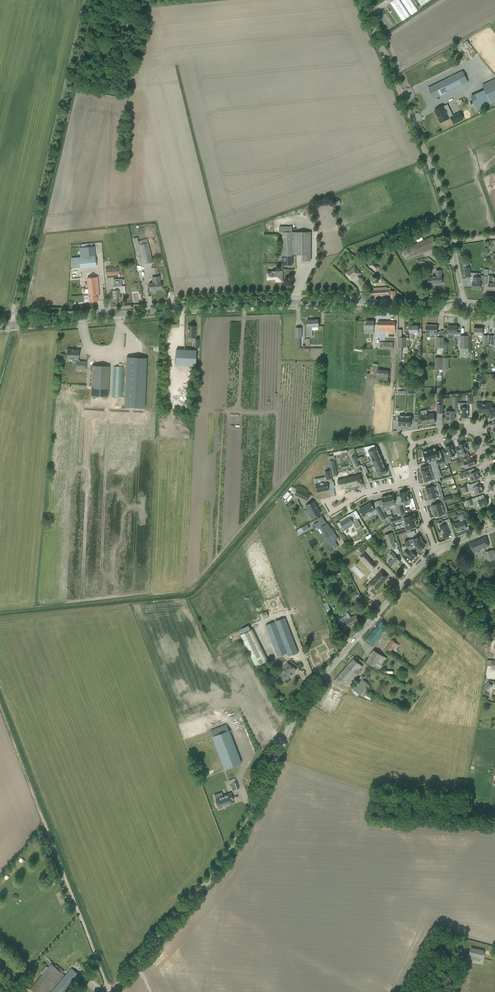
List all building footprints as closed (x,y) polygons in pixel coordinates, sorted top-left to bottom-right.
[(390,2),(402,21),(417,11),(411,0),(393,0),(390,2)] [(389,4),(377,12),(389,30),(397,24),(388,10),(391,7),(389,4)] [(472,57),(477,53),(467,40),(460,45),(468,56),(470,54),(472,57)] [(428,88),(433,99),(467,82),(462,71),(428,88)] [(477,110),(491,104),(494,102),(494,79),(482,85),(484,90),(470,96),(477,110)] [(415,97),(412,88),(404,91),(407,100),(415,97)] [(434,111),(440,123),(449,119),(443,106),(434,111)] [(459,113),(450,117),(454,124),(463,119),(459,113)] [(282,232),(282,265),(292,265),(292,255),(302,255),(302,261),(311,261),(311,232),(282,232)] [(135,246),(140,265),(152,262),(146,239),(138,241),(137,237),(133,239),(135,246)] [(93,255),(92,247),(79,248),(80,256),(93,255)] [(96,267),(95,256),(79,257),(80,268),(96,267)] [(106,278),(122,276),(121,266),(105,268),(106,278)] [(345,274),(350,281),(360,273),(355,266),(345,274)] [(436,276),(432,277),(432,278),(428,278),(428,283),(432,283),(432,284),(442,284),(441,270),(436,270),(436,276)] [(282,281),(282,273),(280,273),(280,271),(272,271),(272,272),(267,272),(267,281),(276,281),(282,281)] [(479,277),(473,277),(473,282),(472,289),(480,289),(480,286),(483,286),(483,276),(479,275),(479,277)] [(97,295),(98,295),(98,290),(97,277),(87,278),(89,297),(89,302),(97,301),(97,295)] [(156,289),(161,289),(160,282),(160,277),(156,277),(152,277),(152,283),(149,284),(149,292),(156,291),(156,289)] [(114,287),(113,287),(113,291),(113,294),(113,299),(120,299),(119,293),(122,293),(121,279),(119,279),(113,279),(114,287)] [(368,290),(368,292),(368,297),(390,295),(390,299),(396,298),(395,293),(395,291),(390,291),(390,288),(386,288),(386,287),(375,288),(375,289),(368,290)] [(318,325),(318,320),(307,321),(307,326),(307,327),(308,337),(312,337),(312,327),(318,326),(318,325)] [(368,330),(368,334),(373,334),(373,328),(374,328),(374,321),(366,321),(366,326),(364,325),(364,330),(368,330)] [(378,326),(378,328),(378,331),(388,331),(388,334),(395,334),(395,329),(395,326),(395,321),(378,321),(378,326)] [(195,338),(195,326),(188,325),(187,332),(186,337),(195,338)] [(437,334),(437,325),(426,325),(425,336),(430,337),(430,334),(437,334)] [(421,336),(421,329),(418,329),(418,326),(410,326),(410,331),(410,333),(410,338),(413,338),(413,333),(417,333),(417,335),(418,336),(419,336),(420,336),(421,336)] [(448,335),(453,335),(454,333),(457,333),(457,326),(448,326),(448,335)] [(474,334),(472,334),(471,340),(476,340),(476,339),(478,339),(478,335),(482,335),(482,334),(482,329),(475,328),(474,334)] [(467,335),(460,335),(460,348),(461,348),(461,352),(468,352),(468,336),(467,335)] [(435,347),(443,348),(443,337),(436,337),(435,347)] [(75,369),(81,369),(86,369),(86,362),(78,361),(79,350),(72,350),(72,349),(67,349),(66,359),(67,359),(67,361),(68,361),(69,362),(70,362),(71,362),(73,361),(75,361),(75,369)] [(175,365),(195,366),(196,350),(176,349),(175,365)] [(147,358),(126,357),(124,407),(144,408),(147,358)] [(434,369),(442,369),(442,358),(434,357),(434,369)] [(91,396),(108,397),(109,366),(92,366),(91,396)] [(112,396),(121,397),(123,367),(114,366),(112,396)] [(377,370),(376,381),(387,383),(388,371),(377,370)] [(483,413),(485,413),(487,416),(488,415),(491,419),(494,416),(494,413),(494,412),(494,411),(494,410),(491,403),(476,403),(476,408),(478,408),(478,413),(483,413)] [(446,411),(446,420),(454,420),(454,411),(446,411)] [(421,415),(422,425),(435,423),(434,413),(421,415)] [(405,416),(399,416),(399,417),(397,417),(396,421),(398,422),(398,426),(404,426),(405,416)] [(404,426),(410,426),(411,422),(413,422),(413,418),(411,418),(411,416),(405,416),(404,426)] [(469,455),(467,452),(467,451),(468,451),(467,447),(466,447),(464,443),(463,443),(462,443),(460,443),(460,444),(459,445),(460,448),(456,449),(457,452),(458,456),(459,459),(461,458),(469,455)] [(455,455),(453,450),(451,445),(450,445),(449,445),(447,445),(447,447),(445,447),(446,450),(443,451),(444,453),(445,457),(447,463),(451,462),(450,459),(452,458),(451,457),(455,455)] [(371,449),(370,446),(363,447),(366,454),(369,453),(370,456),(378,452),(376,447),(371,449)] [(443,451),(442,449),(439,451),(437,451),(436,448),(433,449),(428,451),(423,452),(423,453),(422,453),(424,458),(425,458),(426,462),(432,460),(432,459),(438,457),(439,459),(441,458),(445,457),(444,453),(443,451)] [(372,461),(380,457),(378,452),(370,456),(371,459),(369,460),(369,462),(372,461)] [(356,455),(351,457),(355,467),(360,465),(356,455)] [(470,459),(469,456),(469,455),(461,458),(462,461),(463,461),(466,468),(471,466),(476,465),(473,458),(470,459)] [(383,462),(380,457),(372,461),(374,466),(383,462)] [(384,467),(383,462),(374,466),(376,471),(385,467),(384,467)] [(436,472),(434,464),(420,469),(420,470),(419,470),(421,474),(422,474),(423,476),(436,472)] [(387,473),(385,467),(384,467),(385,467),(376,471),(373,472),(374,474),(377,473),(378,476),(387,473)] [(478,471),(470,474),(468,470),(458,474),(460,479),(469,476),(471,481),(479,478),(478,474),(479,474),(478,471)] [(315,483),(317,493),(329,490),(327,483),(332,482),(330,471),(325,472),(327,481),(315,483)] [(439,481),(436,472),(423,476),(423,477),(422,477),(423,481),(424,481),(424,482),(431,480),(431,483),(439,481)] [(360,474),(348,477),(350,487),(357,486),(357,485),(360,484),(360,485),(363,485),(362,480),(361,480),(360,474)] [(348,477),(337,479),(340,489),(350,487),(348,477)] [(437,490),(435,485),(438,484),(438,482),(433,484),(433,486),(425,488),(426,489),(425,490),(426,493),(427,493),(427,494),(437,491),(437,490)] [(464,493),(474,489),(476,494),(479,493),(483,492),(481,484),(480,485),(478,482),(474,483),(462,487),(464,493)] [(306,493),(297,489),(294,494),(304,499),(306,493)] [(439,496),(438,493),(442,492),(441,489),(437,490),(437,491),(427,494),(427,495),(426,495),(427,498),(428,498),(429,499),(439,496)] [(404,506),(405,506),(404,502),(405,502),(405,501),(409,500),(407,491),(399,493),(401,501),(398,502),(398,505),(400,513),(405,512),(404,506)] [(395,504),(393,494),(387,496),(389,506),(395,504)] [(479,502),(480,507),(488,505),(486,500),(485,498),(484,498),(483,495),(467,500),(469,506),(479,502)] [(389,506),(387,496),(381,497),(384,507),(387,506),(388,510),(390,510),(389,506)] [(308,516),(310,520),(317,516),(316,515),(320,513),(316,506),(314,502),(310,504),(310,503),(309,504),(305,506),(307,509),(308,509),(310,514),(308,516)] [(370,502),(359,510),(362,515),(361,515),(364,520),(369,517),(367,514),(375,509),(370,502)] [(443,508),(441,502),(431,505),(431,508),(432,511),(443,508)] [(380,506),(376,509),(382,520),(387,518),(387,517),(380,506)] [(445,513),(443,508),(432,511),(432,514),(433,514),(434,517),(445,513)] [(467,518),(464,510),(457,513),(459,517),(461,516),(463,519),(467,518)] [(340,521),(337,523),(341,531),(352,524),(353,524),(354,527),(354,526),(355,528),(360,525),(353,513),(348,516),(348,515),(340,520),(340,521)] [(416,520),(416,519),(417,518),(416,515),(415,516),(415,514),(403,518),(405,523),(416,520)] [(443,522),(438,524),(440,529),(441,528),(444,536),(449,535),(448,531),(449,530),(448,528),(452,526),(449,519),(445,520),(445,521),(443,522)] [(417,526),(416,524),(417,523),(416,520),(405,523),(404,524),(405,528),(406,527),(406,529),(417,526)] [(467,528),(464,520),(454,524),(457,532),(457,531),(458,532),(460,531),(460,530),(467,528)] [(318,529),(321,528),(323,532),(325,531),(327,535),(324,537),(328,543),(329,542),(331,546),(333,545),(335,549),(338,546),(335,541),(338,539),(339,541),(331,527),(330,528),(327,523),(324,525),(323,523),(320,524),(318,521),(313,525),(315,528),(317,527),(318,529)] [(386,540),(386,541),(387,541),(388,544),(394,542),(393,539),(394,539),(392,533),(385,535),(386,540)] [(425,545),(422,541),(420,536),(408,540),(410,546),(416,551),(417,552),(419,549),(420,551),(425,545)] [(469,544),(473,552),(489,545),(486,537),(469,544)] [(413,553),(415,551),(416,551),(410,546),(408,540),(404,541),(407,549),(406,549),(403,550),(403,553),(404,555),(405,554),(406,556),(412,561),(417,556),(413,553)] [(488,561),(494,559),(494,555),(494,550),(486,552),(488,561)] [(393,559),(388,563),(394,568),(396,566),(396,565),(400,561),(396,557),(396,556),(392,553),(390,555),(393,559)] [(385,579),(387,576),(386,576),(387,575),(381,570),(376,577),(373,580),(369,584),(371,586),(373,587),(373,588),(375,590),(385,579)] [(324,605),(330,618),(333,617),(328,604),(324,605)] [(360,621),(357,617),(356,614),(351,617),(347,612),(346,613),(347,613),(346,614),(348,618),(343,621),(341,619),(340,617),(337,619),(342,626),(344,631),(360,621)] [(265,625),(277,657),(287,653),(289,657),(298,653),(284,618),(265,625)] [(366,640),(373,645),(385,631),(385,632),(386,631),(385,630),(388,626),(381,621),(366,640)] [(253,628),(257,637),(264,634),(260,625),(253,628)] [(268,660),(252,629),(241,635),(257,666),(268,660)] [(397,649),(396,649),(399,645),(397,643),(392,640),(385,650),(390,654),(393,649),(397,652),(398,652),(396,650),(397,649)] [(366,662),(380,670),(387,658),(373,650),(366,662)] [(334,680),(338,684),(342,680),(348,686),(360,672),(359,670),(362,667),(353,659),(334,680)] [(284,669),(279,676),(286,682),(293,672),(294,673),(297,669),(287,662),(283,669),(284,669)] [(368,684),(363,679),(365,677),(362,675),(352,688),(354,690),(353,692),(357,696),(368,684)] [(241,763),(228,730),(226,725),(210,731),(212,736),(224,769),(241,763)] [(239,788),(236,781),(230,784),(233,791),(239,788)] [(215,804),(217,808),(224,805),(224,807),(230,805),(226,795),(219,798),(219,799),(215,800),(216,803),(215,804)] [(483,956),(484,953),(483,952),(484,950),(471,947),(469,955),(468,959),(471,959),(472,956),(482,958),(482,956),(483,956)] [(34,991),(50,991),(64,975),(51,964),(30,989),(34,991)] [(79,976),(71,969),(51,991),(66,991),(79,976)]
